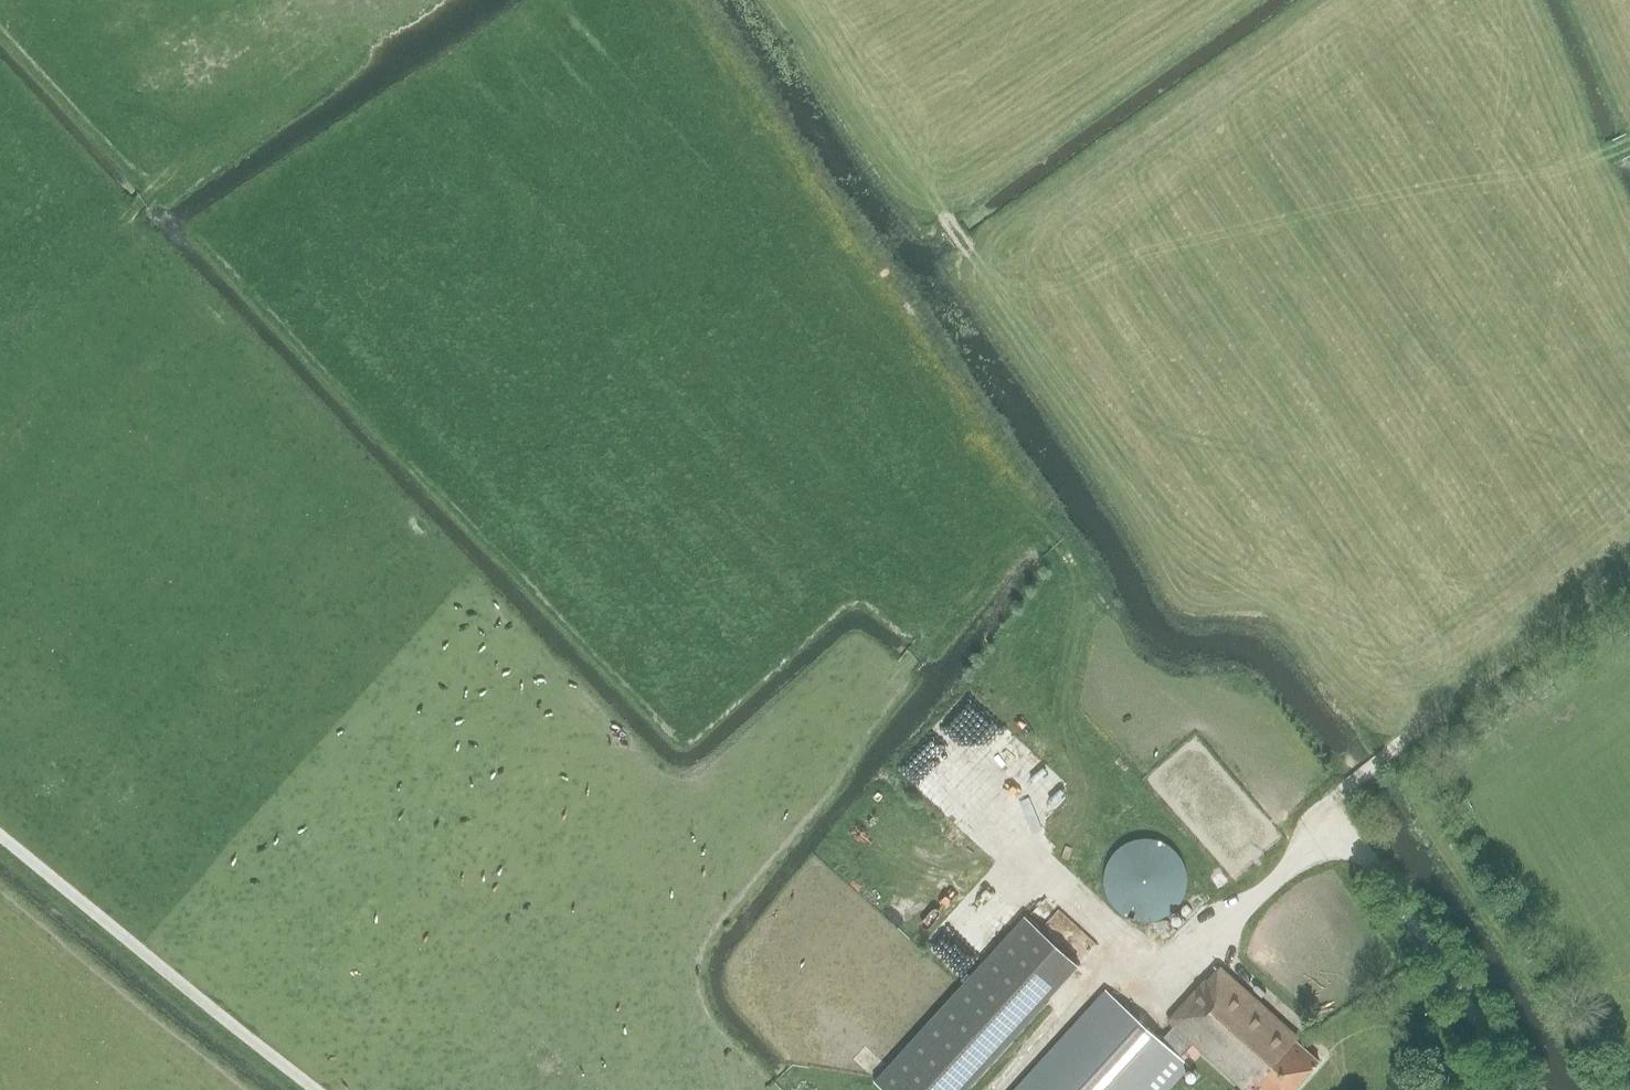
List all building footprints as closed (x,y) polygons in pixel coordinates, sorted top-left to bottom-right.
[(1121,912),(1128,917),(1139,921),(1146,921),(1153,921),(1160,919),(1166,916),(1172,912),(1177,907),(1181,902),(1184,896),(1187,889),(1188,881),(1188,874),(1186,868),(1184,861),(1180,855),(1174,849),(1169,845),(1162,841),(1156,839),(1149,838),(1142,838),(1136,839),(1130,842),(1125,844),(1119,849),(1114,854),(1110,860),(1107,867),(1105,875),(1105,883),(1107,891),(1110,899),(1115,907),(1121,912)] [(1024,915),(875,1079),(887,1089),(967,1089),(1080,966),(1024,915)] [(1203,1051),(1244,1088),(1248,1084),(1254,1089),(1294,1089),(1320,1061),(1297,1041),(1299,1038),(1221,968),(1208,981),(1207,980),(1169,1021),(1176,1026),(1162,1041),(1107,991),(1017,1089),(1167,1089),(1189,1066),(1203,1051)]
